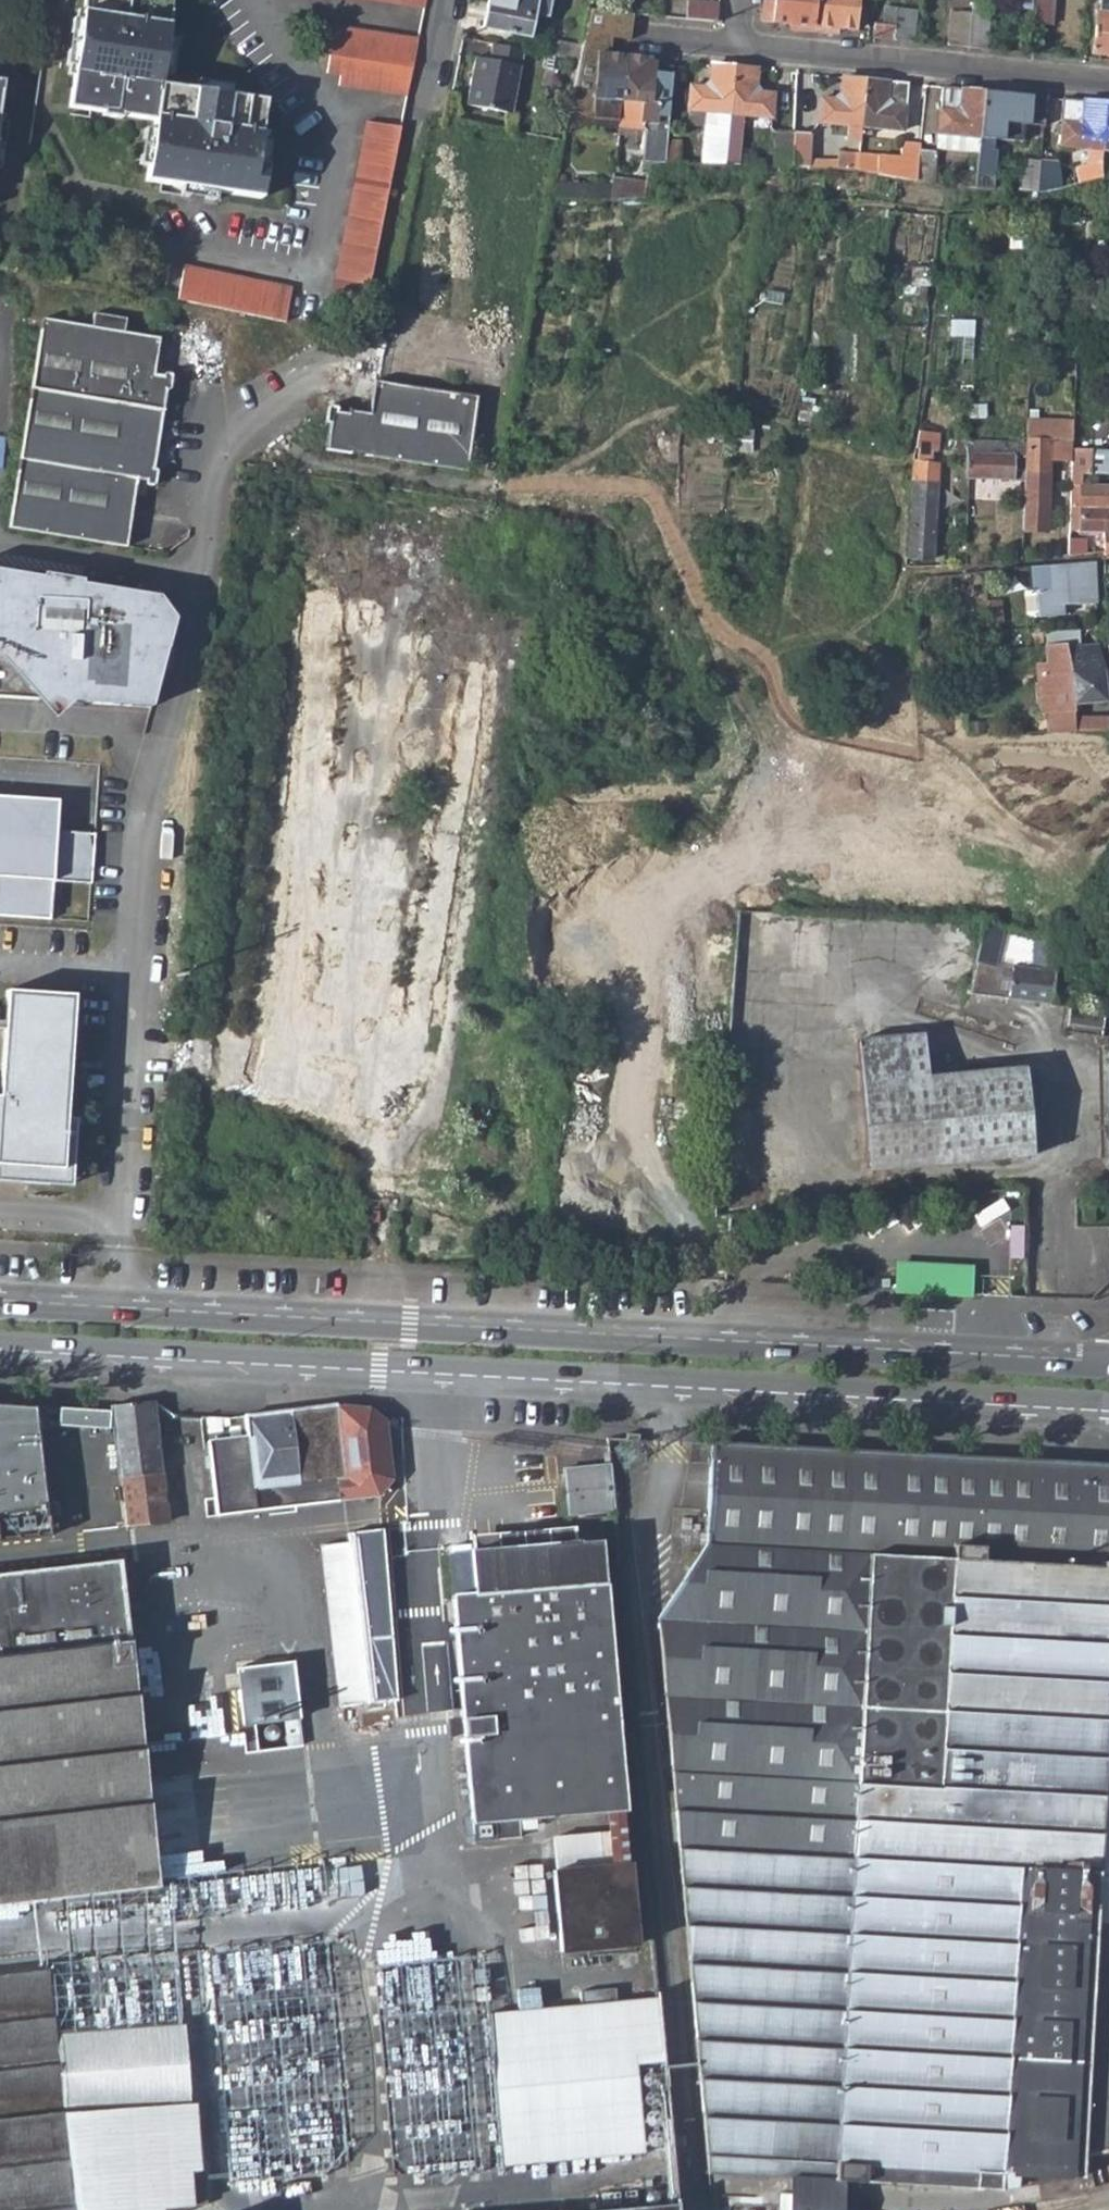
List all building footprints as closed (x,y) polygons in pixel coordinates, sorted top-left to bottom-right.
[(68,106),(101,111),(101,115),(119,118),(120,115),(154,120),(145,181),(260,200),(264,166),(255,165),(265,104),(172,87),(186,0),(87,0),(68,106)] [(424,10),(426,0),(367,0),(424,10)] [(481,27),(529,38),(537,0),(493,0),(492,0),(488,0),(481,27)] [(761,22),(790,24),(790,31),(812,33),(815,0),(763,0),(761,22)] [(836,36),(837,30),(856,31),(859,0),(815,0),(812,33),(836,36)] [(1020,5),(1023,5),(1022,19),(1032,21),(1033,0),(1021,0),(1020,5)] [(1032,21),(1031,24),(1053,26),(1055,0),(1033,0),(1032,21)] [(688,1),(686,20),(717,23),(719,4),(688,1)] [(971,14),(969,48),(987,49),(991,4),(972,2),(971,14)] [(875,23),(874,39),(913,43),(916,11),(886,8),(884,24),(875,23)] [(567,116),(619,121),(620,117),(626,55),(604,52),(606,37),(627,39),(629,18),(587,10),(580,44),(578,58),(567,116)] [(951,12),(948,46),(969,48),(971,14),(951,12)] [(1093,54),(1108,55),(1108,13),(1102,12),(1097,12),(1093,54)] [(319,25),(315,54),(328,56),(326,74),(339,76),(337,87),(405,100),(417,43),(319,25)] [(578,58),(580,44),(545,37),(543,52),(578,58)] [(231,58),(214,56),(216,43),(181,39),(175,82),(228,88),(231,58)] [(477,58),(468,106),(515,113),(526,49),(492,43),(490,60),(477,58)] [(620,117),(645,119),(646,103),(670,106),(674,73),(657,72),(658,63),(650,62),(650,57),(626,55),(620,117)] [(692,85),(690,108),(708,110),(702,164),(724,165),(727,139),(730,112),(735,66),(713,64),(711,81),(706,86),(692,85)] [(735,66),(730,112),(772,116),(775,93),(759,91),(756,85),(758,68),(735,66)] [(823,97),(820,120),(854,123),(854,129),(860,130),(865,78),(844,76),(842,94),(837,99),(823,97)] [(865,78),(860,130),(866,131),(866,124),(902,128),(907,82),(865,78)] [(942,85),(938,133),(971,135),(969,149),(979,150),(985,90),(942,85)] [(976,173),(974,191),(978,191),(993,191),(995,174),(991,173),(994,138),(1023,141),(1025,123),(1044,126),(1047,96),(985,90),(979,150),(976,173)] [(1063,98),(1061,120),(1062,121),(1061,145),(1089,147),(1088,162),(1079,165),(1083,183),(1105,177),(1101,161),(1101,154),(1107,102),(1063,98)] [(365,124),(329,299),(363,305),(399,130),(365,124)] [(767,129),(764,168),(789,170),(793,132),(767,129)] [(793,132),(789,170),(805,171),(808,133),(793,132)] [(937,147),(969,149),(971,135),(938,133),(937,147)] [(666,141),(665,163),(680,163),(682,139),(667,137),(666,141)] [(727,139),(724,165),(740,167),(742,151),(736,151),(737,141),(727,139)] [(652,141),(650,162),(665,163),(666,141),(652,141)] [(858,152),(856,173),(916,184),(918,161),(919,149),(897,146),(896,155),(858,152)] [(858,152),(837,152),(836,172),(856,173),(858,152)] [(1022,158),(1018,192),(1037,192),(1040,160),(1022,158)] [(1101,161),(1105,177),(1105,178),(1108,177),(1108,158),(1101,161)] [(1040,160),(1037,192),(1054,190),(1057,162),(1040,160)] [(918,161),(916,184),(932,188),(934,163),(918,161)] [(958,170),(957,190),(974,191),(976,173),(958,170)] [(610,201),(620,201),(645,200),(647,186),(613,180),(612,186),(610,201)] [(603,201),(610,201),(612,186),(604,186),(603,201)] [(180,270),(173,304),(283,326),(289,291),(180,270)] [(45,322),(34,388),(165,411),(168,393),(171,394),(174,392),(176,380),(174,378),(158,375),(163,341),(45,322)] [(330,407),(328,422),(332,423),(327,451),(471,472),(482,398),(377,383),(373,414),(330,407)] [(34,388),(10,531),(128,550),(138,486),(157,489),(160,473),(154,471),(165,411),(34,388)] [(1074,422),(1028,421),(1027,443),(1025,480),(1023,528),(1048,531),(1050,461),(1073,462),(1074,450),(1074,422)] [(909,468),(908,470),(908,480),(913,480),(908,556),(932,557),(938,459),(930,459),(931,447),(938,447),(939,429),(917,427),(913,446),(918,446),(917,458),(910,458),(909,468)] [(970,441),(968,476),(968,478),(1025,480),(1027,443),(970,441)] [(1074,450),(1073,462),(1071,530),(1101,530),(1101,558),(1108,557),(1108,487),(1084,486),(1084,475),(1093,475),(1093,451),(1074,450)] [(1057,564),(1040,565),(1042,589),(1058,588),(1059,605),(1078,603),(1078,599),(1093,598),(1092,587),(1090,562),(1057,564)] [(26,712),(27,706),(34,706),(35,702),(58,703),(58,706),(65,707),(65,713),(143,717),(154,625),(148,599),(69,590),(69,599),(30,597),(30,585),(0,582),(0,710),(26,712)] [(69,590),(30,585),(30,597),(69,599),(69,590)] [(998,599),(985,600),(986,623),(1000,622),(998,599)] [(1095,635),(1074,636),(1074,644),(1096,643),(1095,635)] [(1045,663),(1033,664),(1034,710),(1043,710),(1068,709),(1068,704),(1103,703),(1102,670),(1096,643),(1074,644),(1045,645),(1045,663)] [(27,706),(26,712),(65,713),(65,707),(58,706),(58,703),(35,702),(34,706),(27,706)] [(1068,709),(1043,710),(1044,731),(1068,731),(1068,720),(1068,709)] [(1068,720),(1068,731),(1108,731),(1108,720),(1108,719),(1077,720),(1068,720)] [(49,923),(51,881),(89,883),(93,833),(53,831),(55,800),(0,797),(0,920),(49,923)] [(1031,969),(1026,1000),(1047,1003),(1056,941),(1035,937),(1031,969)] [(23,1166),(22,1184),(68,1187),(71,1127),(76,1127),(76,1119),(66,1118),(73,995),(4,991),(0,1072),(0,1165),(23,1166)] [(1067,1006),(1066,1024),(1100,1029),(1102,1010),(1067,1006)] [(921,1036),(856,1041),(859,1083),(925,1078),(921,1036)] [(925,1078),(859,1083),(866,1170),(1031,1155),(1023,1069),(925,1078)] [(22,1184),(23,1166),(0,1165),(0,1182),(22,1184)] [(1092,1204),(1078,1205),(1079,1221),(1093,1220),(1092,1204)] [(1023,1222),(998,1223),(1000,1256),(1025,1255),(1023,1222)] [(971,1270),(896,1266),(895,1288),(970,1292),(971,1272),(971,1270)] [(40,1491),(45,1404),(0,1401),(0,1489),(40,1491)] [(110,1408),(62,1405),(63,1432),(112,1430),(124,1527),(169,1522),(154,1401),(110,1403),(110,1408)] [(248,1437),(210,1442),(218,1513),(379,1493),(393,1476),(385,1426),(384,1419),(364,1406),(333,1402),(245,1412),(248,1437)] [(793,2179),(841,2182),(993,2193),(1081,2178),(1083,2151),(1108,2147),(1108,1469),(713,1444),(706,1547),(658,1617),(709,2173),(793,2179)] [(610,1457),(565,1461),(568,1508),(615,1504),(610,1457)] [(375,1528),(340,1532),(341,1541),(359,1705),(394,1701),(375,1528)] [(470,1546),(446,1548),(472,1833),(517,1829),(516,1811),(604,1803),(609,1857),(602,1858),(599,1838),(556,1841),(557,1862),(551,1863),(558,1944),(613,1940),(633,1938),(595,1532),(470,1543),(470,1546)] [(341,1541),(314,1544),(332,1707),(359,1705),(341,1541)] [(0,1576),(0,1905),(156,1887),(118,1562),(0,1576)] [(238,1664),(293,1658),(290,1632),(235,1638),(238,1664)] [(290,1664),(237,1669),(243,1722),(257,1720),(260,1750),(292,1746),(289,1717),(295,1716),(290,1664)] [(186,1740),(146,1741),(146,1766),(186,1766),(186,1740)] [(633,1938),(613,1940),(614,1962),(635,1960),(633,1938)] [(154,2209),(188,2205),(185,2172),(193,2171),(186,2103),(63,2117),(45,1965),(0,1971),(0,2209),(154,2209)] [(660,2002),(489,2016),(500,2167),(674,2154),(660,2002)] [(181,2036),(55,2048),(63,2117),(186,2103),(181,2036)] [(390,2041),(390,2130),(436,2130),(436,2098),(439,2098),(439,2076),(418,2076),(418,2057),(406,2057),(406,2041),(390,2041)] [(461,2146),(413,2146),(413,2165),(461,2166),(461,2146)] [(841,2182),(793,2179),(791,2209),(840,2209),(841,2182)]
